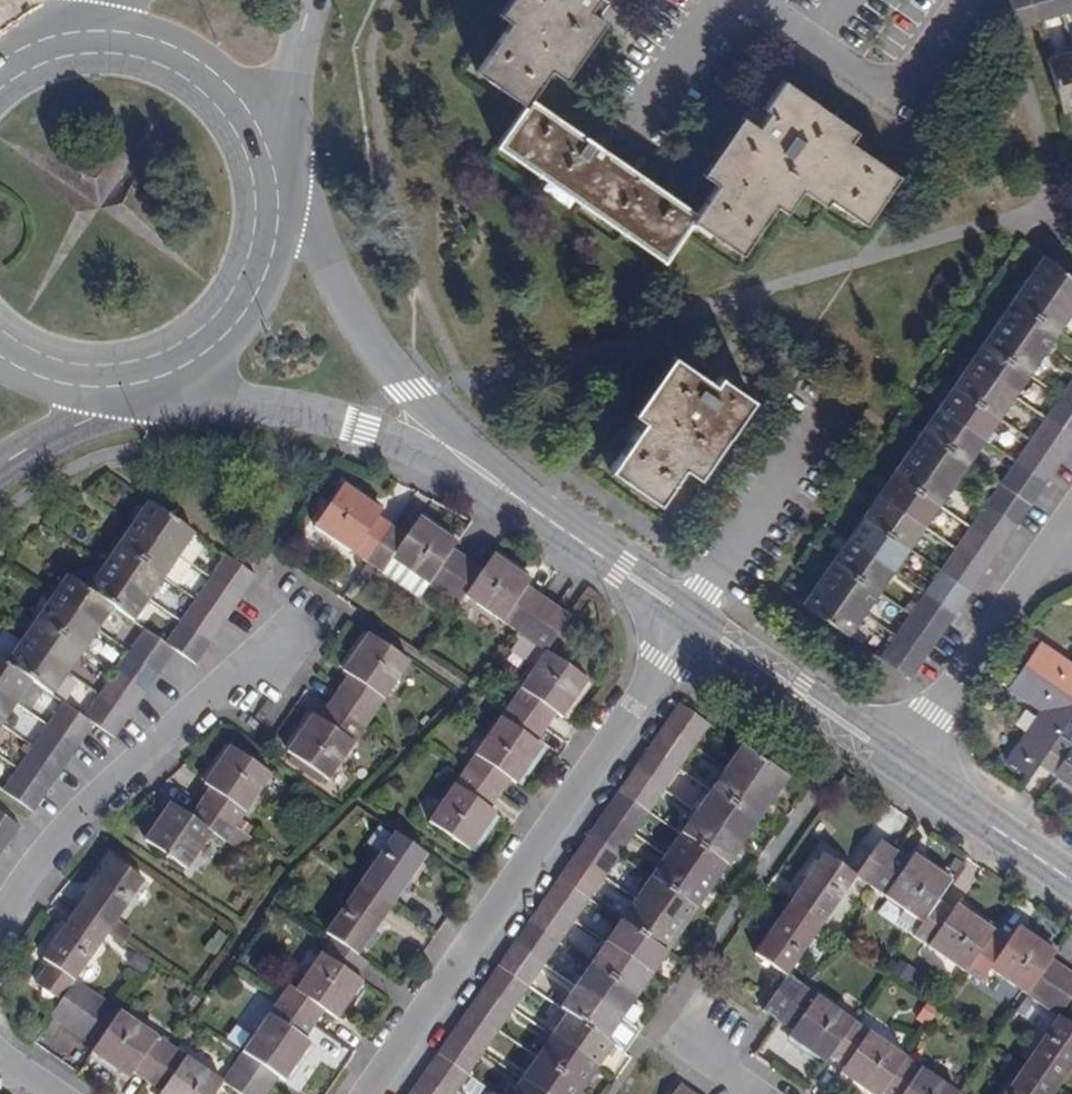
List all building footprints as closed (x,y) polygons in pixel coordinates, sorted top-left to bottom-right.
[(525,104),(529,98),(550,68),(565,78),(605,21),(588,11),(596,0),(510,0),(500,14),(511,23),(477,70),(525,104)] [(1031,0),(1009,0),(1017,26),(1036,20),(1031,0)] [(1071,10),(1071,0),(1060,0),(1063,12),(1071,10)] [(1071,108),(1071,48),(1047,56),(1063,111),(1071,108)] [(757,126),(745,118),(741,116),(703,173),(718,183),(696,213),(692,219),(740,252),(772,203),(785,210),(800,188),(823,203),(828,196),(865,221),(897,174),(848,141),(856,130),(782,78),(762,107),(769,111),(757,126)] [(497,143),(663,259),(685,228),(692,219),(696,213),(529,98),(525,104),(497,143)] [(1026,276),(1071,307),(1071,273),(1042,253),(1026,276)] [(1012,297),(1058,329),(1071,310),(1071,307),(1026,276),(1012,297)] [(1012,297),(996,319),(1043,351),(1058,329),(1012,297)] [(996,319),(982,340),(1029,372),(1043,351),(996,319)] [(982,340),(966,363),(1013,395),(1029,372),(982,340)] [(698,475),(726,434),(750,397),(718,375),(713,383),(671,355),(633,412),(643,419),(610,468),(659,502),(683,465),(698,475)] [(966,363),(951,385),(998,417),(1013,395),(966,363)] [(1061,394),(1071,402),(1071,378),(1061,394)] [(951,385),(936,406),(983,439),(998,417),(951,385)] [(1045,417),(1071,435),(1071,402),(1061,394),(1045,417)] [(936,406),(922,427),(968,459),(983,439),(936,406)] [(1030,439),(1061,460),(1071,443),(1071,435),(1045,417),(1030,439)] [(922,427),(907,449),(953,482),(968,459),(922,427)] [(1030,439),(1015,461),(1045,482),(1061,460),(1030,439)] [(907,449),(892,471),(938,503),(953,482),(907,449)] [(1015,461),(1001,482),(1031,503),(1045,482),(1015,461)] [(892,471),(877,493),(923,525),(938,503),(892,471)] [(1001,482),(986,504),(1016,525),(1031,503),(1001,482)] [(314,527),(365,563),(391,526),(377,516),(381,510),(344,484),(314,527)] [(877,493),(862,515),(908,547),(923,525),(877,493)] [(148,501),(132,524),(179,556),(195,533),(148,501)] [(986,504),(970,526),(1001,547),(1016,525),(986,504)] [(365,563),(380,573),(382,571),(418,596),(426,585),(452,547),(457,540),(419,515),(405,535),(391,526),(365,563)] [(862,515),(847,536),(893,568),(908,547),(862,515)] [(132,524),(118,545),(164,577),(179,556),(132,524)] [(970,526),(956,547),(986,568),(1001,547),(970,526)] [(847,536),(832,558),(878,590),(893,568),(847,536)] [(118,545),(102,568),(149,600),(164,577),(118,545)] [(467,557),(452,547),(426,585),(441,594),(467,557)] [(956,547),(941,569),(971,590),(986,568),(956,547)] [(464,596),(514,630),(539,594),(527,586),(531,579),(492,553),(483,567),(464,596)] [(226,555),(210,577),(240,597),(256,575),(226,555)] [(483,567),(467,557),(441,594),(457,605),(464,596),(483,567)] [(832,558),(817,580),(863,612),(878,590),(832,558)] [(102,568),(88,589),(114,608),(134,621),(149,600),(102,568)] [(941,569),(926,591),(956,611),(971,590),(941,569)] [(67,575),(51,597),(99,630),(114,608),(88,589),(67,575)] [(210,577),(196,598),(225,618),(240,597),(210,577)] [(817,580),(802,602),(848,634),(863,612),(817,580)] [(926,591),(911,612),(941,633),(956,611),(926,591)] [(554,604),(539,594),(514,630),(529,641),(554,604)] [(51,597),(36,619),(83,652),(99,630),(51,597)] [(196,598),(180,621),(209,641),(225,618),(196,598)] [(570,614),(554,604),(529,641),(544,652),(570,614)] [(911,612),(896,634),(926,655),(941,633),(911,612)] [(36,619),(20,641),(68,674),(83,652),(36,619)] [(180,621),(165,642),(173,648),(194,662),(209,641),(180,621)] [(145,629),(129,651),(158,671),(173,648),(165,642),(145,629)] [(373,713),(408,661),(366,632),(341,671),(348,674),(338,688),(373,713)] [(896,634),(881,656),(911,677),(926,655),(896,634)] [(1024,664),(1071,697),(1071,660),(1071,661),(1040,640),(1024,664)] [(20,641),(5,663),(32,681),(53,696),(68,674),(20,641)] [(129,651),(114,673),(143,693),(158,671),(129,651)] [(587,680),(544,652),(510,702),(546,727),(555,713),(562,717),(587,680)] [(17,704),(32,681),(5,663),(0,659),(0,693),(17,704)] [(1028,774),(1036,762),(1057,733),(1071,711),(1071,697),(1024,664),(1008,688),(1038,710),(1004,758),(1028,774)] [(114,673),(99,696),(127,716),(143,693),(114,673)] [(338,688),(327,704),(362,728),(373,713),(338,688)] [(1,727),(17,704),(0,693),(0,726),(1,727)] [(99,696),(84,717),(93,724),(113,737),(127,716),(99,696)] [(63,702),(47,725),(78,746),(93,724),(84,717),(63,702)] [(510,702),(474,754),(510,780),(516,784),(542,746),(536,742),(546,727),(510,702)] [(692,745),(706,724),(677,703),(662,724),(692,745)] [(326,779),(362,728),(327,704),(318,717),(313,713),(286,751),(326,779)] [(677,766),(692,745),(662,724),(648,745),(677,766)] [(47,725),(31,748),(61,769),(78,746),(47,725)] [(1071,788),(1071,743),(1057,733),(1036,762),(1071,788)] [(208,786),(198,802),(235,828),(272,774),(228,744),(203,783),(208,786)] [(662,788),(677,766),(648,745),(632,768),(662,788)] [(738,746),(724,767),(771,799),(785,779),(738,746)] [(31,748),(17,769),(47,790),(61,769),(31,748)] [(500,794),(510,780),(474,754),(464,769),(500,794)] [(724,767),(709,789),(756,821),(771,799),(724,767)] [(646,811),(662,788),(632,768),(617,790),(646,811)] [(17,769),(1,791),(32,812),(47,790),(17,769)] [(490,809),(500,794),(464,769),(427,821),(469,851),(496,813),(490,809)] [(709,789),(694,810),(741,843),(756,821),(709,789)] [(632,832),(646,811),(617,790),(602,811),(632,832)] [(235,828),(198,802),(189,815),(169,802),(143,839),(186,869),(211,832),(225,842),(235,828)] [(694,810),(679,833),(725,866),(741,843),(694,810)] [(616,854),(632,832),(602,811),(587,834),(616,854)] [(3,848),(19,826),(0,813),(0,846),(3,848)] [(235,828),(225,842),(232,846),(234,843),(237,844),(244,834),(235,828)] [(393,831),(358,881),(392,905),(427,854),(393,831)] [(679,833),(664,854),(711,886),(725,866),(679,833)] [(237,844),(248,852),(255,842),(244,834),(237,844)] [(600,877),(616,854),(587,834),(571,857),(600,877)] [(855,876),(871,886),(896,850),(881,839),(855,876)] [(255,842),(248,852),(250,854),(258,843),(255,842)] [(880,917),(910,938),(911,936),(937,898),(951,878),(913,853),(909,859),(896,850),(871,886),(890,900),(880,917)] [(822,853),(788,903),(820,925),(855,876),(822,853)] [(664,854),(649,877),(695,909),(711,886),(664,854)] [(110,857),(76,908),(108,929),(143,879),(110,857)] [(586,899),(600,877),(571,857),(556,878),(586,899)] [(649,877),(633,900),(680,932),(695,909),(649,877)] [(571,919),(586,899),(556,878),(542,899),(571,919)] [(358,881),(323,932),(329,937),(357,955),(392,905),(358,881)] [(950,909),(937,898),(911,936),(963,972),(989,936),(993,928),(955,902),(950,909)] [(556,941),(571,919),(542,899),(527,920),(556,941)] [(633,900),(618,921),(665,953),(680,932),(633,900)] [(787,974),(820,925),(788,903),(753,952),(787,974)] [(73,981),(108,929),(76,908),(41,960),(48,964),(35,985),(41,988),(41,996),(47,1000),(54,997),(59,1001),(73,981)] [(541,963),(556,941),(527,920),(512,942),(541,963)] [(618,921),(604,942),(651,974),(665,953),(618,921)] [(1004,945),(989,936),(963,972),(979,983),(989,969),(1025,995),(1051,958),(1056,950),(1017,925),(1004,945)] [(356,977),(366,962),(357,955),(329,937),(319,952),(356,977)] [(526,986),(541,963),(512,942),(496,965),(526,986)] [(604,942),(589,964),(635,997),(651,974),(604,942)] [(336,1020),(364,982),(356,977),(319,952),(293,989),(287,985),(276,1000),(313,1025),(323,1011),(336,1020)] [(1025,995),(1042,1006),(1067,969),(1051,958),(1025,995)] [(589,964),(574,985),(621,1018),(635,997),(589,964)] [(511,1008),(526,986),(496,965),(481,987),(511,1008)] [(1056,1016),(1071,993),(1071,972),(1067,969),(1042,1006),(1056,1016)] [(787,974),(761,1011),(776,1021),(802,984),(787,974)] [(49,1016),(63,1026),(87,990),(73,981),(49,1016)] [(786,1037),(824,1063),(828,1057),(853,1020),(802,984),(776,1021),(790,1030),(786,1037)] [(605,1041),(621,1018),(574,985),(558,1008),(564,1013),(605,1041)] [(496,1030),(511,1008),(481,987),(466,1009),(496,1030)] [(63,1026),(79,1036),(103,1001),(87,990),(63,1026)] [(276,1000),(242,1051),(279,1076),(285,1081),(310,1042),(304,1038),(313,1025),(276,1000)] [(79,1036),(94,1046),(118,1012),(103,1001),(79,1036)] [(481,1051),(496,1030),(466,1009),(451,1030),(481,1051)] [(170,1047),(118,1012),(94,1046),(89,1053),(126,1079),(131,1072),(145,1082),(170,1047)] [(564,1013),(549,1034),(596,1068),(611,1046),(605,1041),(564,1013)] [(1061,1019),(1056,1016),(1022,1065),(1056,1089),(1071,1064),(1071,1027),(1061,1019)] [(621,1018),(605,1041),(611,1046),(618,1051),(634,1028),(621,1018)] [(868,1093),(880,1093),(906,1056),(853,1020),(828,1057),(842,1068),(838,1073),(868,1093)] [(465,1074),(481,1051),(451,1030),(435,1053),(465,1074)] [(549,1034),(534,1056),(581,1089),(596,1068),(549,1034)] [(220,1082),(170,1047),(145,1082),(160,1092),(159,1093),(212,1093),(220,1082)] [(268,1091),(279,1076),(242,1051),(231,1066),(268,1091)] [(465,1074),(435,1053),(420,1075),(447,1093),(451,1093),(465,1074)] [(519,1078),(542,1093),(578,1093),(581,1089),(534,1056),(519,1078)] [(959,1092),(906,1056),(880,1093),(881,1093),(957,1093),(959,1092)] [(1056,1089),(1022,1065),(1002,1093),(1052,1093),(1056,1089)] [(268,1091),(231,1066),(220,1082),(239,1093),(266,1093),(268,1091)] [(420,1075),(407,1093),(447,1093),(420,1075)] [(519,1078),(508,1093),(542,1093),(519,1078)] [(681,1083),(673,1093),(696,1093),(681,1083)]
